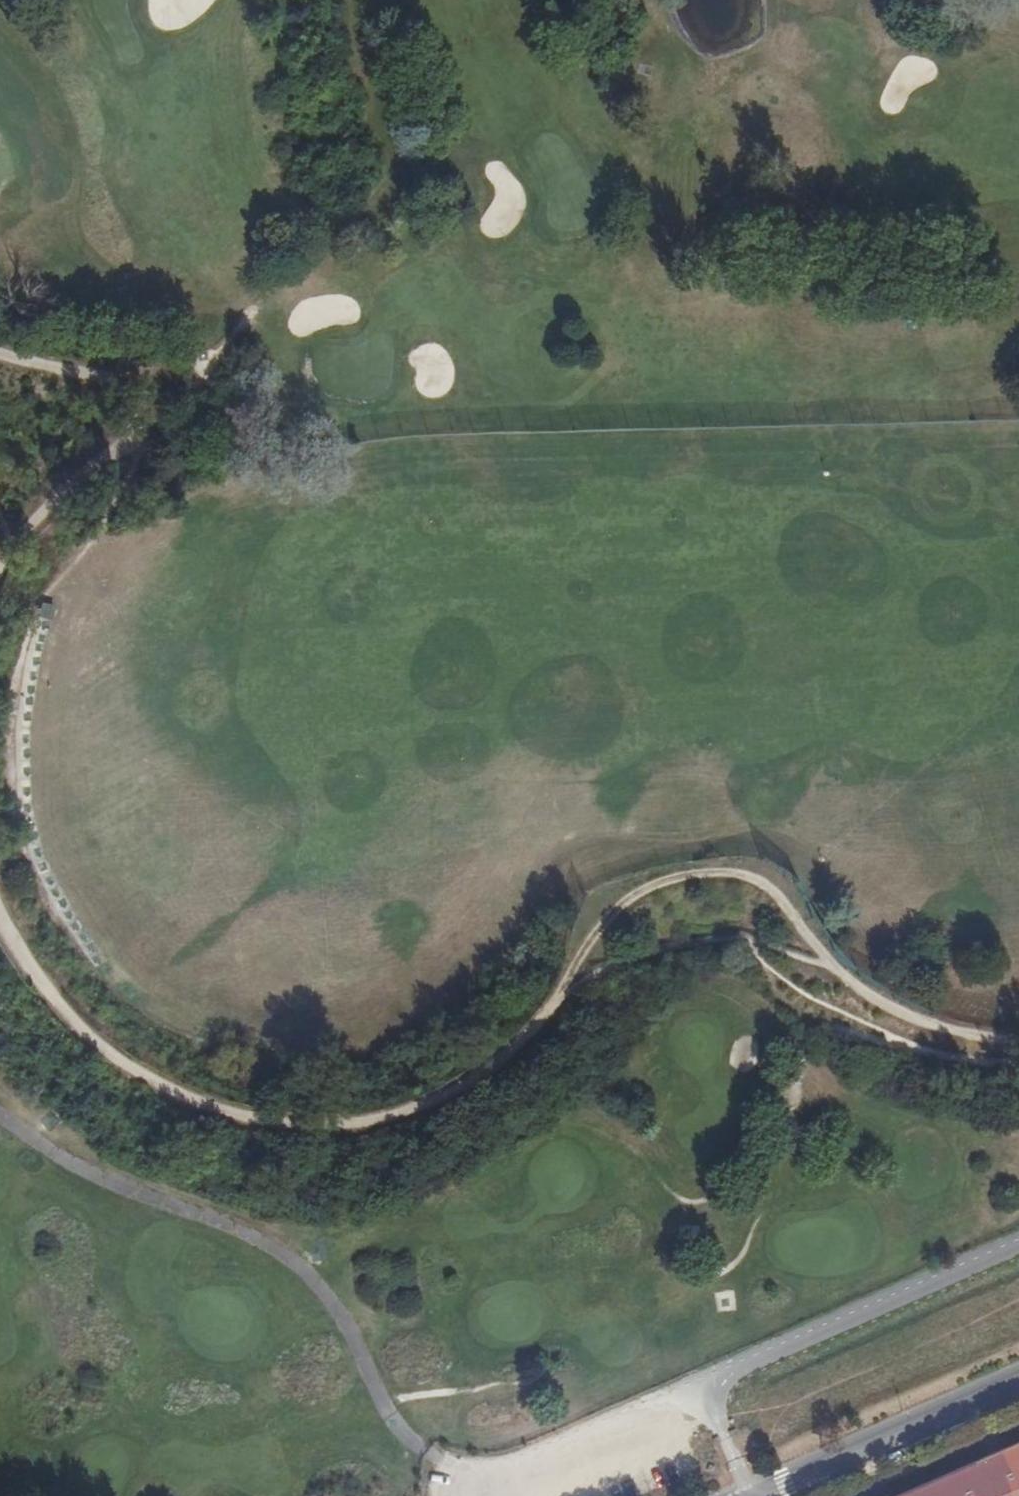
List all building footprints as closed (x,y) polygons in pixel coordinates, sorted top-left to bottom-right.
[(56,606),(42,602),(38,616),(52,620),(56,606)] [(902,1495),(1018,1495),(1018,1444),(902,1495)]
